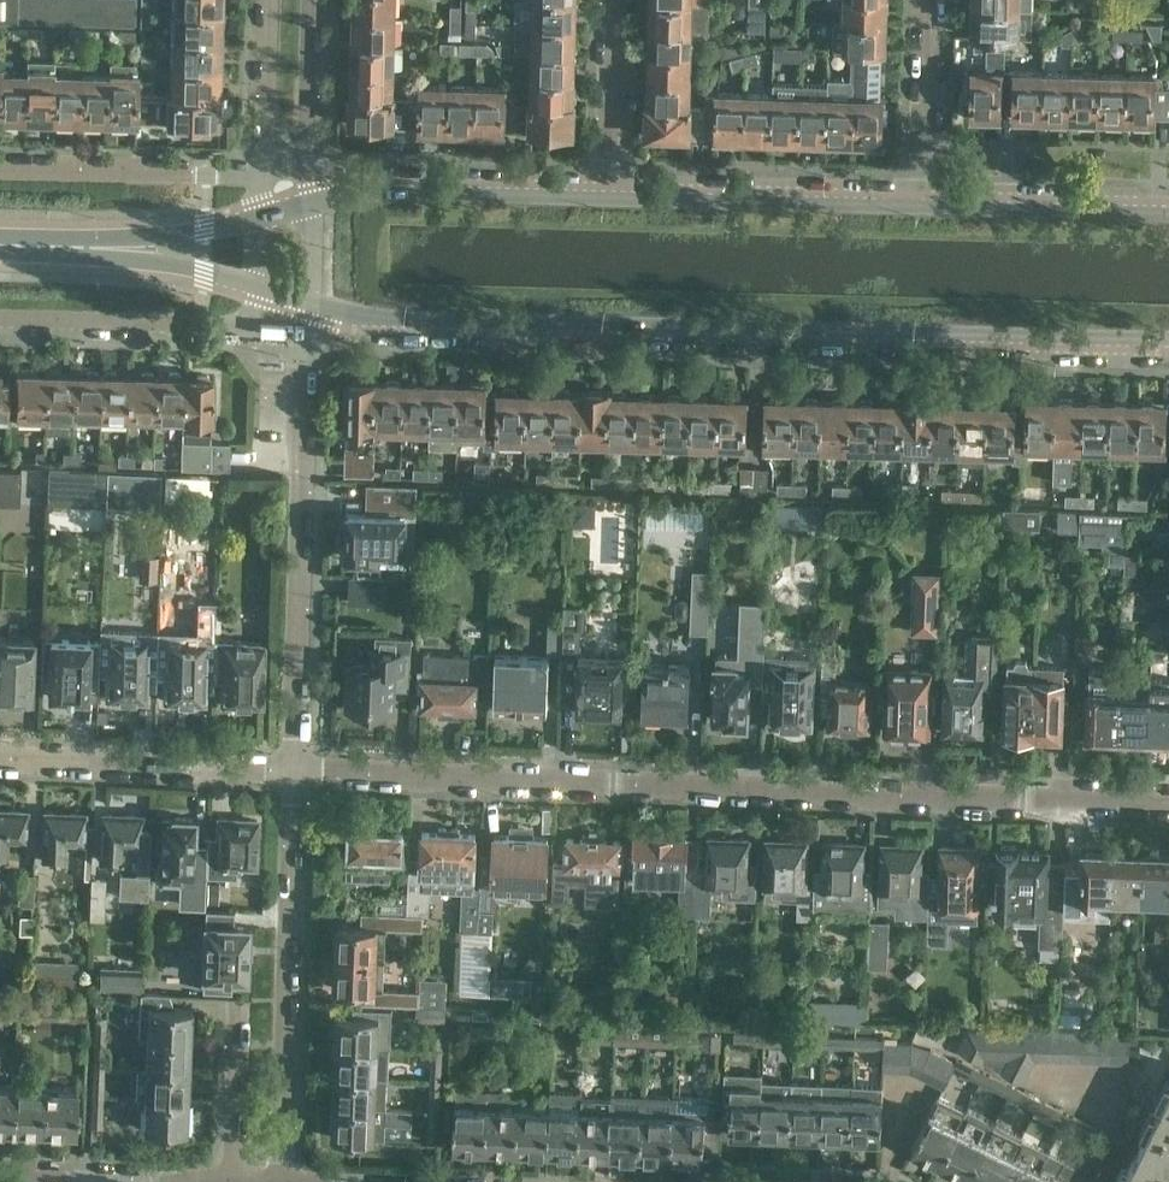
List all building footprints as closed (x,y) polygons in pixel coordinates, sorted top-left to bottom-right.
[(16,22),(17,0),(0,0),(0,22),(16,22)] [(16,22),(31,22),(32,0),(17,0),(16,22)] [(46,0),(32,0),(31,22),(46,23),(46,0)] [(61,0),(46,0),(46,23),(60,23),(61,0)] [(76,0),(61,0),(60,23),(75,24),(76,0)] [(90,0),(76,0),(75,24),(90,24),(90,0)] [(105,0),(90,0),(90,24),(104,24),(105,0)] [(120,0),(105,0),(104,24),(119,25),(120,0)] [(119,25),(132,25),(134,23),(135,0),(120,0),(119,25)] [(156,0),(141,0),(140,12),(152,12),(156,12),(156,0)] [(175,12),(220,13),(222,10),(222,0),(176,0),(175,12)] [(353,4),(355,7),(355,16),(394,18),(394,0),(353,0),(353,4)] [(463,0),(452,0),(451,20),(463,20),(463,0)] [(479,0),(467,0),(466,23),(478,23),(479,0)] [(575,0),(536,0),(535,24),(574,26),(575,16),(577,13),(577,6),(575,3),(575,0)] [(886,0),(847,0),(847,23),(885,24),(885,13),(888,10),(888,4),(886,1),(886,0)] [(1018,0),(975,0),(974,9),(1018,10),(1018,0)] [(708,3),(706,2),(652,1),(652,5),(650,8),(649,15),(652,18),(651,27),(690,28),(707,29),(708,3)] [(767,31),(767,5),(751,5),(750,30),(767,31)] [(783,8),(772,8),(772,22),(782,22),(783,8)] [(1017,38),(1018,10),(974,9),(974,10),(972,10),(972,26),(974,26),(974,36),(975,36),(1002,37),(1017,38)] [(150,25),(152,12),(140,12),(140,25),(150,25)] [(220,13),(175,12),(174,39),(219,40),(221,38),(222,19),(219,16),(220,13)] [(393,44),(394,18),(355,16),(355,20),(353,23),(352,30),(355,33),(355,43),(393,44)] [(462,34),(463,20),(451,20),(451,33),(462,34)] [(782,35),(782,22),(772,22),(771,34),(782,35)] [(478,37),(478,23),(466,23),(466,36),(478,37)] [(885,27),(885,24),(847,23),(846,50),(853,50),(883,51),(884,51),(885,40),(887,37),(887,30),(885,27)] [(574,29),(574,26),(535,24),(534,51),(574,52),(574,42),(576,39),(577,32),(574,29)] [(1083,41),(1084,24),(1083,24),(1074,29),(1073,41),(1083,41)] [(1162,26),(1148,25),(1154,39),(1162,40),(1162,26)] [(690,55),(690,28),(651,27),(651,31),(649,34),(649,41),(651,44),(651,54),(690,55)] [(28,29),(13,29),(12,37),(28,37),(28,29)] [(42,38),(42,29),(28,29),(28,37),(42,38)] [(82,30),(69,29),(68,39),(81,39),(82,30)] [(1073,41),(1074,29),(1063,34),(1063,46),(1073,46),(1073,41)] [(1129,41),(1129,30),(1114,29),(1113,40),(1129,41)] [(98,39),(98,30),(82,30),(81,39),(98,39)] [(135,30),(120,30),(120,40),(135,40),(135,30)] [(1144,30),(1129,30),(1129,41),(1143,41),(1144,30)] [(1001,72),(1002,37),(975,36),(975,51),(976,51),(976,50),(988,50),(987,72),(1001,72)] [(219,44),(219,40),(174,39),(173,67),(218,68),(220,65),(221,46),(219,44)] [(392,70),(393,44),(355,43),(354,47),(352,50),(352,56),(354,59),(354,69),(392,70)] [(456,43),(442,43),(441,53),(456,54),(456,43)] [(472,55),(472,44),(461,43),(460,55),(472,55)] [(488,44),(472,44),(472,55),(496,55),(495,54),(494,49),(488,44)] [(512,56),(512,51),(512,45),(497,44),(501,55),(512,56)] [(744,52),(741,46),(713,46),(712,56),(726,57),(744,52)] [(774,48),(774,60),(786,60),(786,48),(774,48)] [(815,60),(815,49),(802,49),(802,59),(815,60)] [(883,99),(880,99),(881,65),(883,65),(883,51),(853,50),(852,78),(855,82),(854,98),(853,98),(851,141),(858,141),(861,144),(872,145),(875,142),(882,142),(882,123),(887,123),(888,107),(883,107),(883,99)] [(573,56),(574,52),(534,51),(533,77),(573,78),(573,68),(576,66),(576,59),(573,56)] [(757,52),(743,56),(746,66),(760,62),(757,52)] [(689,81),(690,55),(651,54),(651,58),(648,60),(648,67),(650,70),(650,80),(689,81)] [(746,66),(743,56),(731,60),(733,70),(746,66)] [(142,57),(142,67),(156,67),(156,57),(142,57)] [(218,71),(218,68),(173,67),(172,93),(218,94),(220,93),(220,73),(218,71)] [(26,73),(1,72),(1,68),(0,68),(0,118),(0,120),(17,121),(17,118),(25,119),(26,73)] [(392,96),(392,70),(354,69),(354,73),(351,76),(351,83),(353,86),(353,95),(392,96)] [(1014,113),(1015,73),(1001,72),(987,72),(987,73),(973,73),(973,79),(968,79),(967,96),(972,96),(972,115),(976,115),(977,117),(978,118),(979,119),(981,120),(984,121),(985,122),(987,122),(990,121),(992,120),(994,119),(996,117),(996,116),(1001,116),(1001,112),(1014,113)] [(52,119),(54,74),(26,73),(25,119),(28,119),(28,121),(44,122),(44,119),(52,119)] [(1042,117),(1043,74),(1015,73),(1014,113),(1014,116),(1023,117),(1023,119),(1040,120),(1040,117),(1042,117)] [(80,120),(81,75),(54,74),(52,119),(55,119),(55,122),(67,122),(71,122),(72,120),(80,120)] [(1070,118),(1071,74),(1043,74),(1042,117),(1051,117),(1051,120),(1067,120),(1067,118),(1070,118)] [(1098,119),(1099,75),(1071,74),(1070,118),(1079,118),(1079,121),(1095,121),(1095,119),(1098,119)] [(107,121),(109,75),(81,75),(80,120),(83,120),(83,123),(95,123),(99,123),(99,121),(107,121)] [(135,93),(135,82),(135,76),(109,75),(107,121),(110,121),(110,123),(126,124),(126,121),(135,122),(135,120),(135,93)] [(1126,119),(1127,76),(1099,75),(1098,119),(1107,119),(1107,121),(1123,122),(1123,119),(1126,119)] [(1168,98),(1168,77),(1155,77),(1127,76),(1126,119),(1135,120),(1135,122),(1151,122),(1151,120),(1154,120),(1154,116),(1168,117),(1168,106),(1168,98)] [(573,82),(573,78),(533,77),(532,103),(572,104),(572,95),(575,92),(575,85),(573,82)] [(688,107),(689,81),(650,80),(650,84),(647,87),(647,94),(649,97),(649,106),(688,107)] [(151,82),(135,82),(135,93),(151,93),(151,82)] [(420,97),(408,97),(407,125),(420,125),(420,129),(424,130),(427,133),(435,133),(439,130),(448,130),(449,87),(420,86),(420,97)] [(420,97),(420,86),(408,86),(408,97),(420,97)] [(476,131),(477,87),(449,87),(448,130),(451,130),(455,134),(462,134),(466,131),(476,131)] [(517,131),(518,102),(517,102),(504,102),(504,91),(505,88),(477,87),(476,131),(479,131),(482,134),(490,135),(494,132),(504,132),(504,130),(517,131)] [(517,102),(518,91),(504,91),(504,102),(517,102)] [(217,95),(218,94),(172,93),(151,93),(135,93),(135,120),(151,120),(151,110),(173,111),(173,121),(171,121),(171,123),(182,123),(182,126),(186,129),(192,129),(196,126),(197,123),(216,124),(217,122),(219,122),(219,104),(217,104),(217,95)] [(407,125),(408,97),(392,96),(353,95),(353,96),(350,96),(350,97),(351,97),(351,101),(348,104),(348,115),(351,119),(351,124),(370,125),(370,129),(384,130),(385,125),(396,126),(396,125),(407,125)] [(742,138),(743,95),(717,95),(717,108),(705,107),(704,135),(716,136),(716,137),(720,137),(723,140),(731,141),(735,138),(742,138)] [(717,108),(717,95),(706,95),(705,107),(717,108)] [(771,139),(772,97),(772,96),(743,95),(742,138),(747,138),(751,141),(758,141),(762,138),(771,139)] [(799,139),(800,97),(772,96),(772,97),(771,139),(775,139),(778,142),(786,142),(790,139),(799,139)] [(828,140),(829,97),(800,97),(799,139),(802,140),(806,143),(813,143),(817,140),(828,140)] [(851,141),(853,98),(829,97),(828,140),(829,140),(833,144),(841,144),(844,141),(851,141)] [(572,105),(572,104),(532,103),(518,102),(517,131),(528,131),(528,132),(539,133),(539,137),(553,137),(554,133),(573,134),(573,128),(576,124),(577,114),(574,110),(574,106),(575,106),(575,105),(572,105)] [(690,121),(704,122),(704,107),(688,107),(649,106),(646,106),(646,107),(648,107),(647,112),(644,115),(644,129),(647,135),(666,136),(666,140),(680,140),(681,136),(692,136),(692,135),(689,135),(690,121)] [(44,420),(46,374),(34,374),(32,370),(23,370),(21,374),(18,374),(18,380),(9,380),(9,388),(8,412),(8,419),(44,420)] [(72,421),(73,375),(62,375),(60,371),(50,371),(48,374),(46,374),(44,420),(44,433),(72,434),(72,421)] [(100,422),(101,376),(99,376),(97,372),(87,372),(85,375),(73,375),(72,421),(100,422)] [(128,423),(129,377),(117,376),(115,373),(105,372),(103,376),(101,376),(100,422),(128,423)] [(155,423),(157,377),(154,377),(152,374),(143,373),(140,377),(129,377),(128,423),(155,423)] [(183,424),(184,378),(182,378),(180,374),(170,374),(168,378),(157,377),(155,423),(183,424)] [(196,378),(184,378),(183,424),(211,425),(211,417),(215,415),(215,405),(211,403),(212,379),(209,379),(207,375),(198,375),(196,378)] [(378,428),(379,383),(377,383),(377,382),(376,382),(375,382),(375,383),(371,383),(368,380),(357,379),(352,383),(349,382),(349,381),(348,381),(347,404),(345,404),(344,418),(347,418),(346,430),(348,430),(348,428),(359,428),(359,449),(349,448),(346,448),(345,475),(347,475),(375,475),(375,428),(378,428)] [(405,429),(407,384),(401,384),(398,381),(389,381),(386,383),(379,383),(378,428),(405,429)] [(433,430),(434,385),(428,385),(426,382),(416,382),(413,384),(407,384),(405,429),(433,430)] [(461,431),(462,386),(456,385),(453,383),(444,383),(441,385),(434,385),(433,430),(461,431)] [(468,386),(462,386),(461,431),(484,432),(485,432),(486,398),(487,386),(483,386),(481,384),(471,383),(468,386)] [(8,412),(9,388),(0,388),(0,412),(8,412)] [(525,440),(526,394),(517,394),(514,389),(505,389),(501,393),(498,393),(498,398),(486,398),(485,432),(484,432),(484,448),(497,449),(498,439),(525,440)] [(553,440),(554,395),(545,395),(542,390),(532,389),(528,394),(526,394),(525,440),(553,440)] [(580,441),(581,395),(572,395),(569,390),(559,390),(556,395),(554,395),(553,440),(580,441)] [(608,442),(609,391),(607,391),(606,394),(601,394),(600,391),(591,391),(589,393),(584,393),(584,391),(581,391),(581,395),(580,441),(608,442)] [(635,443),(637,397),(626,397),(623,392),(609,391),(608,442),(635,443)] [(721,399),(719,399),(718,445),(746,446),(747,401),(748,401),(748,400),(737,400),(734,395),(724,394),(721,399)] [(663,444),(664,398),(654,397),(651,395),(642,395),(639,397),(637,397),(635,443),(663,444)] [(691,444),(692,398),(681,398),(679,396),(669,395),(667,398),(664,398),(663,444),(691,444)] [(718,445),(719,399),(709,399),(706,396),(697,396),(694,398),(692,398),(691,444),(718,445)] [(793,446),(794,399),(793,399),(790,396),(783,396),(780,398),(767,398),(767,399),(768,399),(767,446),(793,446)] [(821,447),(822,400),(820,399),(817,397),(810,397),(807,399),(794,399),(793,446),(821,447)] [(849,448),(850,400),(847,400),(844,398),(838,397),(835,400),(822,400),(821,447),(849,448)] [(876,449),(877,401),(875,401),(872,398),(865,398),(862,401),(850,400),(849,448),(876,449)] [(1054,447),(1055,401),(1046,401),(1043,399),(1037,398),(1034,401),(1027,401),(1027,412),(1026,446),(1028,446),(1054,447)] [(904,449),(905,399),(891,399),(886,401),(877,401),(876,449),(904,449)] [(932,450),(933,405),(933,400),(930,400),(930,402),(925,402),(923,400),(914,399),(912,402),(907,402),(907,399),(905,399),(904,449),(932,450)] [(1082,448),(1083,402),(1077,402),(1074,399),(1067,399),(1064,402),(1055,401),(1054,447),(1054,483),(1072,483),(1073,447),(1082,448)] [(960,451),(961,406),(958,406),(955,401),(949,400),(945,405),(933,405),(932,450),(960,451)] [(1110,448),(1111,403),(1101,403),(1098,400),(1091,400),(1089,402),(1083,402),(1082,448),(1110,448)] [(988,452),(989,406),(985,406),(982,401),(976,401),(972,406),(961,406),(960,451),(988,452)] [(1137,449),(1139,403),(1128,403),(1125,401),(1119,401),(1116,403),(1111,403),(1110,448),(1137,449)] [(1166,439),(1166,405),(1167,404),(1156,404),(1153,401),(1146,401),(1143,404),(1139,403),(1137,449),(1165,449),(1166,439)] [(1026,446),(1027,412),(1017,412),(1017,407),(1013,407),(1009,402),(1003,402),(1000,407),(989,406),(988,452),(1014,452),(1028,453),(1028,446),(1026,446)] [(183,442),(183,455),(229,456),(229,444),(183,442)] [(36,462),(43,462),(44,451),(36,451),(36,462)] [(1027,464),(1028,453),(1014,452),(1013,463),(1027,464)] [(71,463),(71,454),(64,454),(63,463),(71,463)] [(80,455),(71,454),(71,463),(79,464),(80,455)] [(127,466),(127,456),(119,455),(119,465),(127,466)] [(228,471),(229,456),(183,455),(182,468),(228,471)] [(135,457),(127,456),(127,466),(135,466),(135,457)] [(164,458),(155,457),(154,467),(163,467),(164,458)] [(388,466),(387,476),(402,477),(403,468),(388,466)] [(755,497),(755,468),(742,467),(741,496),(755,497)] [(105,504),(107,476),(107,470),(49,468),(48,503),(105,505),(105,504)] [(429,479),(430,469),(415,468),(414,478),(429,479)] [(474,480),(489,481),(490,469),(475,468),(474,480)] [(769,468),(755,468),(755,497),(768,497),(769,468)] [(444,470),(430,469),(429,479),(443,480),(444,470)] [(21,471),(0,470),(0,504),(19,505),(21,471)] [(118,477),(107,476),(105,504),(160,508),(161,479),(129,477),(129,473),(119,472),(118,477)] [(553,484),(553,474),(539,473),(538,483),(553,484)] [(568,475),(553,474),(553,484),(567,485),(568,475)] [(607,486),(607,475),(593,474),(592,485),(607,486)] [(207,497),(209,477),(166,475),(165,494),(207,497)] [(622,476),(607,475),(607,486),(622,487),(622,476)] [(662,489),(662,478),(648,478),(648,488),(662,489)] [(677,479),(662,478),(662,489),(677,490),(677,479)] [(717,492),(717,481),(703,480),(702,491),(717,492)] [(732,482),(717,481),(717,492),(732,492),(732,482)] [(792,495),(792,484),(779,483),(779,494),(792,495)] [(370,514),(346,513),(346,529),(348,529),(348,550),(350,551),(350,559),(379,560),(380,552),(405,552),(406,518),(414,518),(414,509),(417,509),(417,485),(374,484),(373,504),(370,504),(370,514)] [(808,484),(792,484),(792,495),(807,495),(808,484)] [(846,496),(846,486),(833,485),(833,495),(846,496)] [(864,487),(846,486),(846,496),(863,497),(864,487)] [(901,498),(901,489),(888,488),(888,498),(901,498)] [(917,489),(901,489),(901,498),(917,499),(917,489)] [(956,500),(956,490),(943,490),(943,499),(956,500)] [(973,491),(956,490),(956,500),(972,501),(973,491)] [(493,512),(494,493),(465,492),(464,511),(493,512)] [(1022,493),(1022,502),(1036,502),(1037,494),(1022,493)] [(1079,506),(1080,496),(1067,495),(1067,505),(1079,506)] [(1096,497),(1080,496),(1079,506),(1095,507),(1096,497)] [(1136,508),(1136,498),(1119,497),(1118,507),(1136,508)] [(1149,499),(1136,498),(1136,508),(1148,509),(1149,499)] [(572,502),(571,516),(583,516),(583,503),(572,502)] [(1006,509),(1005,529),(1019,529),(1020,510),(1006,509)] [(647,531),(705,532),(705,511),(647,510),(647,531)] [(1078,531),(1079,512),(1060,511),(1059,530),(1078,531)] [(1110,564),(1126,564),(1126,558),(1127,513),(1081,511),(1080,543),(1111,544),(1110,564)] [(136,538),(135,557),(160,558),(162,540),(136,538)] [(1126,558),(1126,564),(1125,573),(1135,574),(1136,559),(1126,558)] [(746,563),(745,589),(768,591),(770,564),(746,563)] [(709,633),(711,573),(694,572),(690,633),(709,633)] [(940,575),(916,574),(913,631),(937,632),(940,575)] [(378,603),(379,578),(341,576),(340,601),(341,601),(341,595),(377,597),(377,603),(378,603)] [(418,617),(419,587),(404,586),(404,616),(418,617)] [(200,596),(198,639),(219,639),(220,597),(200,596)] [(764,681),(765,654),(767,605),(743,604),(741,656),(716,655),(716,669),(713,669),(713,673),(716,673),(714,719),(726,719),(726,723),(747,724),(749,674),(762,675),(761,681),(764,681)] [(1123,619),(1134,620),(1134,604),(1123,604),(1123,619)] [(582,606),(565,605),(561,691),(577,692),(576,712),(600,713),(600,716),(618,716),(618,713),(622,714),(624,656),(580,654),(581,631),(586,627),(587,611),(582,606)] [(981,733),(983,692),(995,693),(997,636),(999,636),(1001,616),(991,615),(990,635),(975,634),(972,675),(946,675),(943,732),(981,733)] [(161,621),(146,622),(146,637),(161,637),(161,621)] [(1132,635),(1122,634),(1121,650),(1132,651),(1132,635)] [(25,637),(0,636),(0,694),(30,695),(32,638),(25,637)] [(409,689),(412,638),(382,636),(381,655),(375,655),(375,667),(348,666),(347,683),(352,683),(351,708),(392,710),(393,688),(409,689)] [(42,641),(40,685),(49,686),(48,696),(87,698),(87,687),(98,687),(100,643),(42,641)] [(263,658),(262,658),(260,658),(260,642),(215,641),(214,678),(223,678),(223,704),(261,705),(263,658)] [(165,701),(203,702),(205,657),(186,656),(186,658),(171,657),(172,645),(157,645),(156,674),(166,674),(165,701)] [(1151,659),(1152,650),(1137,649),(1137,659),(1151,659)] [(1166,660),(1166,650),(1152,650),(1151,659),(1166,660)] [(146,700),(146,681),(147,655),(100,653),(99,673),(108,673),(107,699),(146,700)] [(487,683),(487,686),(488,686),(490,656),(425,654),(425,669),(417,669),(416,687),(423,688),(422,706),(438,707),(438,712),(459,713),(459,708),(475,708),(475,704),(478,700),(478,691),(476,686),(476,682),(487,683)] [(763,699),(773,699),(772,725),(810,726),(812,680),(793,679),(793,680),(775,679),(776,654),(765,654),(764,681),(763,699)] [(496,655),(494,709),(510,710),(510,715),(531,715),(531,711),(547,711),(547,707),(548,705),(549,696),(548,694),(548,685),(550,658),(496,655)] [(687,717),(690,666),(646,664),(643,715),(687,717)] [(888,709),(887,730),(927,732),(929,673),(890,672),(889,691),(879,691),(878,708),(888,709)] [(1033,735),(1034,679),(1029,678),(1026,673),(1016,672),(1012,678),(1006,677),(1003,734),(1033,735)] [(822,676),(821,688),(820,714),(830,715),(829,727),(868,729),(870,682),(851,681),(850,699),(834,699),(835,677),(822,676)] [(1034,678),(1034,679),(1033,735),(1038,735),(1041,741),(1050,741),(1051,741),(1055,736),(1061,736),(1062,719),(1064,717),(1063,717),(1066,713),(1067,708),(1067,698),(1063,698),(1063,679),(1034,678)] [(1118,739),(1119,692),(1089,691),(1087,737),(1118,739)] [(1148,740),(1150,693),(1119,692),(1118,739),(1148,740)] [(1150,693),(1148,740),(1168,740),(1168,694),(1150,693)] [(6,859),(7,838),(25,838),(26,812),(0,810),(0,858),(6,859)] [(93,826),(91,826),(84,826),(84,814),(45,812),(43,859),(63,860),(64,839),(83,840),(83,847),(92,847),(93,826)] [(151,831),(141,831),(142,816),(103,815),(101,862),(122,863),(123,842),(138,843),(137,874),(120,873),(119,897),(148,898),(151,831)] [(204,906),(207,845),(193,845),(194,818),(173,817),(172,821),(160,821),(158,884),(182,885),(181,905),(204,906)] [(206,877),(207,877),(236,878),(236,866),(255,867),(255,858),(258,858),(259,843),(256,843),(257,821),(218,819),(217,846),(208,846),(206,877)] [(410,834),(403,834),(403,832),(387,831),(387,826),(366,825),(366,830),(350,829),(350,834),(347,838),(347,847),(349,851),(349,855),(349,856),(349,876),(390,877),(391,857),(402,857),(402,853),(409,854),(410,834)] [(409,868),(408,895),(407,914),(424,915),(430,916),(431,890),(464,891),(462,931),(479,931),(480,910),(480,908),(481,889),(473,888),(476,835),(460,834),(460,829),(439,828),(439,833),(422,832),(422,836),(421,836),(420,854),(421,854),(421,869),(409,868)] [(482,857),(481,889),(480,908),(496,909),(497,887),(546,889),(548,838),(532,837),(532,832),(511,831),(511,836),(495,835),(494,857),(482,857)] [(566,860),(566,862),(554,861),(552,901),(568,901),(569,881),(588,882),(587,902),(618,903),(620,840),(604,840),(604,835),(583,834),(583,839),(567,838),(567,843),(564,847),(564,854),(566,860)] [(627,841),(626,863),(624,901),(637,902),(638,880),(681,881),(680,917),(697,918),(698,873),(699,865),(686,864),(687,838),(636,836),(635,848),(628,848),(628,841),(627,841)] [(709,873),(698,873),(697,918),(712,918),(713,886),(726,886),(726,895),(755,896),(756,866),(748,865),(749,840),(710,839),(709,873)] [(799,918),(813,918),(814,888),(802,887),(802,869),(805,869),(806,842),(767,841),(765,888),(767,888),(766,899),(800,900),(799,918)] [(814,887),(814,888),(813,918),(814,918),(813,949),(826,950),(828,910),(870,911),(872,870),(863,870),(864,844),(825,843),(823,887),(814,887)] [(929,894),(929,893),(929,876),(921,876),(922,847),(883,845),(881,892),(921,894),(929,894)] [(1064,908),(1066,862),(1066,861),(1047,861),(1047,851),(1035,851),(1035,855),(1027,854),(1027,851),(1019,851),(1019,850),(1016,850),(1016,846),(1001,846),(1001,849),(998,849),(997,864),(988,863),(986,892),(996,893),(995,907),(1014,908),(1014,917),(1041,918),(1039,946),(1063,947),(1064,908)] [(982,877),(978,877),(979,849),(941,847),(939,893),(929,893),(929,894),(930,894),(928,941),(948,942),(949,919),(952,919),(952,903),(960,904),(960,897),(981,897),(982,877)] [(1112,900),(1114,854),(1083,853),(1083,863),(1066,862),(1065,908),(1084,909),(1085,899),(1112,900)] [(1142,901),(1144,855),(1114,854),(1112,900),(1142,901)] [(1144,855),(1142,901),(1168,902),(1168,856),(1144,855)] [(33,905),(34,881),(35,875),(20,874),(18,905),(33,905)] [(106,879),(92,879),(91,897),(106,898),(106,879)] [(206,890),(205,911),(217,911),(218,890),(206,890)] [(407,914),(408,895),(394,895),(393,899),(377,899),(376,913),(407,914)] [(105,921),(106,898),(91,897),(90,921),(105,921)] [(480,910),(479,931),(494,932),(495,911),(480,910)] [(230,978),(244,979),(247,927),(233,927),(233,912),(217,911),(205,911),(204,911),(200,991),(229,993),(230,978)] [(407,914),(376,913),(363,912),(362,927),(386,928),(387,928),(390,928),(423,930),(424,915),(407,914)] [(318,913),(318,923),(330,923),(330,914),(318,913)] [(20,916),(19,933),(32,934),(32,917),(20,916)] [(867,976),(887,976),(889,917),(870,916),(867,976)] [(386,959),(387,928),(386,928),(362,927),(339,926),(338,929),(337,943),(338,943),(337,956),(386,959)] [(1110,944),(1111,929),(1101,928),(1099,944),(1110,944)] [(1155,940),(1168,941),(1168,928),(1156,928),(1155,940)] [(1121,930),(1111,929),(1110,944),(1111,944),(1110,952),(1119,952),(1121,930)] [(490,994),(491,975),(494,932),(479,931),(462,931),(461,993),(490,994)] [(385,989),(386,959),(337,956),(337,970),(336,970),(336,983),(336,987),(355,988),(354,1002),(417,1005),(420,1005),(421,990),(385,989)] [(35,962),(34,988),(77,990),(78,968),(57,967),(57,963),(35,962)] [(103,967),(103,984),(143,985),(144,968),(103,967)] [(773,1016),(775,968),(755,968),(753,1015),(773,1016)] [(491,975),(490,994),(532,996),(533,977),(491,975)] [(447,1006),(448,986),(421,985),(421,990),(420,1005),(447,1006)] [(617,1010),(619,989),(599,988),(598,1009),(617,1010)] [(174,1008),(169,995),(140,994),(138,1037),(147,1038),(189,1039),(190,1036),(192,1036),(192,1025),(190,1025),(191,1008),(189,1008),(189,1009),(174,1008)] [(669,1012),(687,1013),(688,994),(669,994),(669,1012)] [(866,1025),(866,1000),(857,1000),(855,1014),(819,1013),(818,1022),(866,1025)] [(447,1006),(420,1005),(417,1005),(417,1020),(446,1021),(447,1006)] [(17,1018),(17,1007),(1,1007),(1,1017),(17,1018)] [(32,1019),(32,1008),(17,1007),(17,1018),(32,1019)] [(357,1007),(357,1015),(338,1015),(337,1031),(335,1031),(335,1042),(337,1042),(336,1045),(391,1047),(392,1008),(357,1007)] [(48,1019),(48,1009),(32,1008),(32,1019),(48,1019)] [(76,1021),(76,1010),(60,1009),(60,1020),(76,1021)] [(97,1017),(96,1035),(106,1036),(107,1017),(97,1017)] [(678,1035),(677,1045),(677,1048),(720,1050),(720,1041),(716,1036),(709,1036),(710,1025),(678,1024),(678,1035)] [(471,1037),(471,1026),(460,1025),(459,1036),(471,1037)] [(491,1037),(491,1027),(471,1026),(471,1037),(491,1037)] [(511,1038),(511,1028),(491,1027),(491,1037),(511,1038)] [(522,1039),(522,1028),(511,1028),(511,1038),(522,1039)] [(533,1039),(534,1029),(522,1028),(522,1039),(533,1039)] [(1035,1059),(1037,1030),(968,1028),(957,1050),(1023,1083),(1035,1059)] [(553,1040),(554,1029),(534,1029),(533,1039),(553,1040)] [(573,1041),(574,1030),(554,1029),(553,1040),(573,1041)] [(444,1030),(442,1030),(433,1030),(432,1050),(444,1051),(444,1030)] [(584,1041),(585,1031),(574,1030),(573,1041),(584,1041)] [(1050,1061),(1051,1031),(1037,1030),(1035,1059),(1050,1061)] [(596,1042),(596,1031),(585,1031),(584,1041),(596,1042)] [(616,1043),(616,1032),(596,1031),(596,1042),(616,1043)] [(1063,1061),(1064,1031),(1051,1031),(1050,1061),(1063,1061)] [(1076,1062),(1078,1032),(1064,1031),(1063,1061),(1076,1062)] [(636,1044),(636,1033),(616,1032),(616,1043),(636,1044)] [(763,1045),(763,1033),(735,1032),(735,1044),(763,1045)] [(1090,1063),(1091,1033),(1078,1032),(1076,1062),(1090,1063)] [(647,1044),(647,1033),(636,1033),(636,1044),(647,1044)] [(658,1044),(659,1034),(647,1033),(647,1044),(658,1044)] [(793,1046),(794,1034),(763,1033),(763,1045),(793,1046)] [(1103,1063),(1104,1033),(1091,1033),(1090,1063),(1103,1063)] [(1116,1064),(1118,1034),(1104,1033),(1103,1063),(1116,1064)] [(677,1045),(678,1035),(659,1034),(658,1044),(677,1045)] [(824,1047),(824,1036),(794,1034),(793,1046),(824,1047)] [(1130,1065),(1131,1035),(1131,1034),(1118,1034),(1116,1064),(1130,1065)] [(105,1067),(106,1036),(96,1035),(94,1066),(105,1067)] [(854,1049),(855,1037),(824,1036),(824,1047),(854,1049)] [(885,1050),(885,1042),(885,1038),(855,1037),(854,1049),(885,1050)] [(189,1055),(189,1039),(147,1038),(146,1068),(188,1070),(188,1066),(190,1066),(191,1056),(189,1055)] [(897,1071),(899,1043),(885,1042),(885,1050),(884,1071),(897,1071)] [(911,1072),(912,1044),(899,1043),(897,1071),(911,1072)] [(389,1078),(391,1047),(336,1045),(336,1062),(334,1062),(333,1072),(335,1072),(335,1076),(378,1078),(389,1078)] [(931,1081),(943,1056),(931,1049),(918,1075),(931,1081)] [(442,1080),(444,1051),(432,1050),(431,1080),(442,1080)] [(943,1087),(952,1069),(956,1062),(955,1062),(943,1056),(931,1081),(943,1087)] [(966,1075),(971,1066),(957,1059),(955,1062),(956,1062),(952,1069),(966,1075)] [(104,1097),(105,1067),(94,1066),(93,1097),(104,1097)] [(980,1082),(984,1073),(971,1066),(966,1075),(980,1082)] [(188,1085),(188,1070),(146,1068),(145,1099),(187,1101),(187,1096),(189,1096),(190,1086),(188,1085)] [(994,1089),(998,1079),(984,1073),(980,1082),(994,1089)] [(376,1108),(378,1078),(335,1076),(335,1092),(333,1092),(332,1102),(334,1102),(334,1107),(376,1108)] [(1007,1096),(1012,1086),(998,1079),(994,1089),(1007,1096)] [(441,1111),(442,1080),(431,1080),(429,1111),(441,1111)] [(790,1136),(791,1094),(792,1094),(792,1082),(762,1081),(761,1093),(759,1135),(764,1135),(764,1137),(774,1138),(774,1136),(790,1136)] [(1166,1081),(1156,1101),(1162,1104),(1156,1115),(1151,1112),(1141,1132),(1146,1135),(1128,1170),(1122,1167),(1115,1181),(1168,1181),(1168,1082),(1166,1081)] [(851,1139),(852,1097),(852,1085),(822,1083),(821,1096),(822,1096),(820,1137),(824,1138),(824,1140),(835,1140),(835,1138),(851,1139)] [(76,1130),(76,1128),(75,1128),(77,1088),(0,1085),(0,1127),(76,1130)] [(1021,1103),(1026,1093),(1012,1086),(1007,1096),(1021,1103)] [(485,1148),(487,1107),(487,1091),(456,1090),(455,1106),(454,1132),(454,1146),(485,1148)] [(516,1149),(518,1108),(519,1097),(501,1096),(501,1092),(487,1091),(487,1107),(485,1148),(516,1149)] [(759,1135),(761,1093),(731,1092),(729,1119),(728,1134),(734,1134),(734,1136),(744,1136),(744,1134),(759,1135)] [(579,1152),(582,1094),(550,1093),(549,1110),(548,1150),(562,1151),(562,1153),(576,1154),(576,1152),(579,1152)] [(1035,1110),(1040,1100),(1026,1093),(1021,1103),(1035,1110)] [(610,1153),(612,1112),(613,1096),(582,1094),(579,1152),(610,1153)] [(822,1096),(821,1096),(792,1094),(791,1094),(790,1136),(794,1136),(794,1138),(804,1139),(804,1137),(820,1137),(822,1096)] [(642,1155),(644,1113),(644,1097),(613,1096),(612,1112),(610,1153),(642,1155)] [(940,1162),(958,1125),(958,1126),(966,1111),(937,1096),(911,1148),(940,1162)] [(102,1128),(104,1097),(93,1097),(92,1127),(102,1128)] [(673,1156),(676,1098),(644,1097),(644,1113),(642,1155),(673,1156)] [(881,1140),(883,1098),(852,1097),(851,1139),(855,1139),(854,1141),(865,1141),(865,1139),(881,1140)] [(716,1100),(676,1098),(673,1156),(704,1157),(705,1150),(706,1150),(707,1139),(705,1139),(706,1118),(715,1118),(716,1100)] [(186,1115),(187,1101),(145,1099),(143,1130),(145,1130),(145,1129),(184,1131),(186,1131),(186,1126),(188,1126),(188,1116),(186,1115)] [(1049,1117),(1054,1107),(1040,1100),(1035,1110),(1049,1117)] [(416,1121),(416,1106),(392,1105),(392,1120),(416,1121)] [(386,1109),(376,1108),(334,1107),(333,1122),(331,1122),(331,1132),(333,1132),(333,1138),(385,1140),(386,1109)] [(1064,1124),(1069,1114),(1054,1107),(1049,1117),(1064,1124)] [(548,1150),(549,1110),(518,1108),(516,1149),(548,1150)] [(440,1141),(441,1111),(429,1111),(428,1141),(440,1141)] [(1078,1131),(1083,1121),(1069,1114),(1064,1124),(1078,1131)] [(1092,1138),(1097,1128),(1083,1121),(1078,1131),(1092,1138)] [(986,1139),(958,1126),(958,1125),(940,1162),(968,1176),(986,1139)] [(1015,1153),(986,1139),(968,1176),(979,1181),(1000,1181),(1015,1153)] [(1050,1153),(1022,1139),(1015,1153),(1000,1181),(1036,1181),(1050,1153)] [(1071,1181),(1078,1167),(1050,1153),(1036,1181),(1071,1181)]
